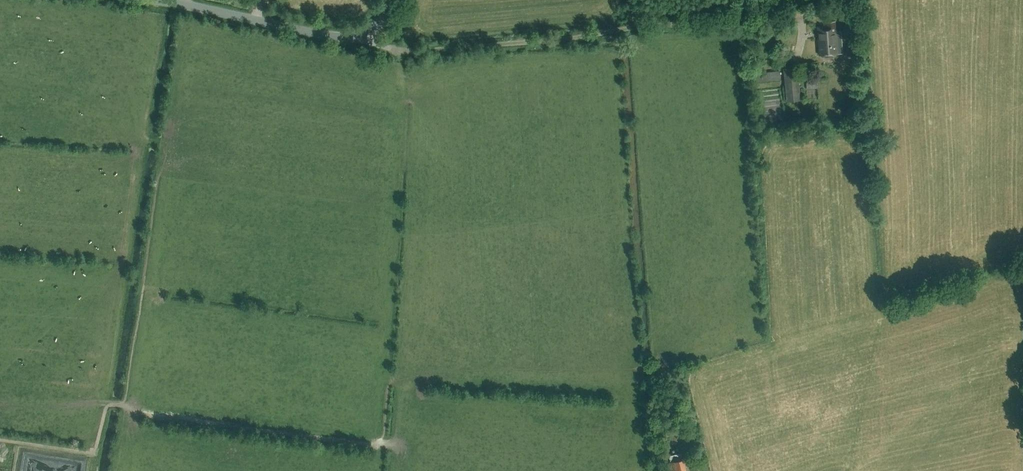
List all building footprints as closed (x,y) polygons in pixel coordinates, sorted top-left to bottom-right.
[(835,21),(826,22),(827,27),(818,28),(820,56),(842,54),(841,31),(836,32),(835,21)] [(755,73),(756,83),(781,80),(780,71),(755,73)] [(787,100),(800,98),(798,79),(785,80),(787,100)] [(679,440),(676,427),(668,429),(671,442),(679,440)] [(669,470),(687,470),(684,459),(667,463),(669,470)]
